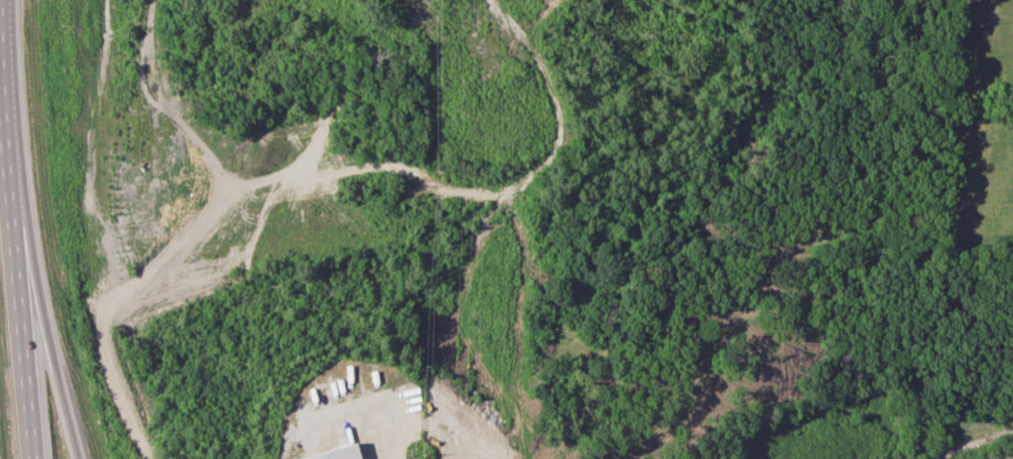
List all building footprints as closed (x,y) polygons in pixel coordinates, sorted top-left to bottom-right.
[(291,458),(355,458),(350,440),(289,452),(291,458)]
